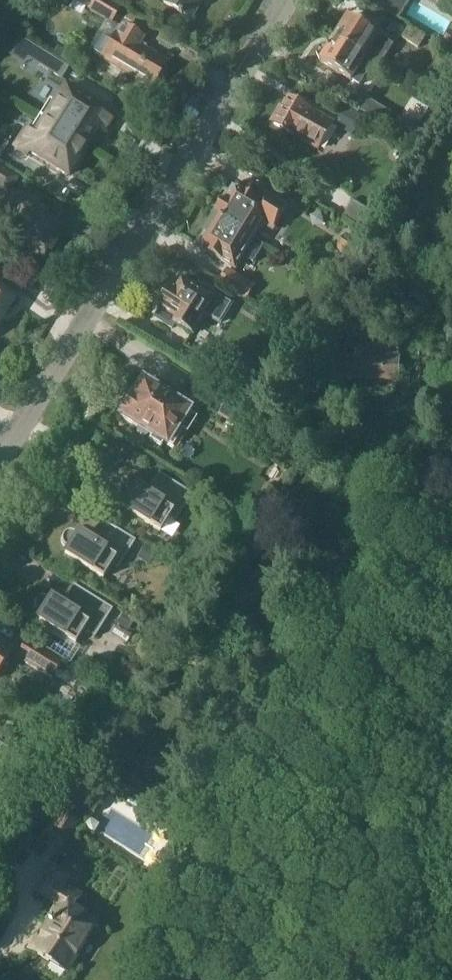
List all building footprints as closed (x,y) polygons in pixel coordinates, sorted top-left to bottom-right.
[(0,11),(0,19),(11,25),(25,0),(6,0),(0,11)] [(110,21),(119,8),(106,0),(76,0),(110,21)] [(164,3),(181,13),(180,14),(185,17),(186,16),(192,20),(205,0),(166,0),(164,3)] [(374,5),(399,20),(411,0),(377,0),(374,5)] [(338,37),(335,41),(374,65),(375,63),(382,67),(396,44),(351,16),(344,27),(340,28),(337,33),(338,37)] [(104,36),(95,51),(104,57),(102,59),(123,71),(148,86),(150,88),(157,76),(163,77),(167,70),(164,65),(166,62),(140,46),(143,40),(122,27),(113,41),(104,36)] [(411,28),(405,37),(407,38),(419,46),(425,36),(411,28)] [(321,48),(318,53),(321,60),(323,62),(352,80),(353,79),(361,85),(374,65),(335,41),(332,47),(330,46),(329,47),(321,48)] [(47,56),(41,66),(61,78),(67,68),(47,55),(47,56)] [(45,119),(45,120),(87,146),(97,129),(106,134),(116,119),(107,114),(95,106),(90,104),(88,103),(87,102),(83,99),(65,88),(55,104),(45,119)] [(279,117),(275,124),(319,149),(335,122),(290,97),(284,108),(281,106),(276,115),(279,117)] [(367,98),(360,108),(384,123),(390,113),(367,98)] [(350,110),(344,119),(357,128),(363,118),(350,110)] [(26,129),(14,148),(21,152),(27,156),(29,153),(31,154),(41,160),(42,160),(45,161),(49,163),(49,164),(50,164),(52,167),(67,176),(78,160),(79,159),(83,154),(85,149),(86,147),(87,146),(45,120),(44,120),(36,135),(30,131),(26,129)] [(7,194),(8,193),(16,179),(0,168),(0,189),(7,194)] [(219,213),(217,215),(254,239),(264,223),(265,224),(277,231),(290,209),(270,197),(265,205),(246,193),(246,190),(243,188),(240,188),(235,186),(229,196),(225,203),(220,205),(219,208),(219,213)] [(0,225),(0,233),(3,236),(23,248),(25,245),(43,257),(60,230),(42,218),(44,215),(44,214),(43,214),(35,209),(17,198),(17,199),(12,195),(0,214),(5,218),(0,225)] [(355,203),(346,218),(371,234),(380,218),(355,203)] [(209,238),(203,248),(204,253),(206,254),(210,253),(237,270),(244,257),(249,260),(254,263),(265,246),(254,240),(254,239),(217,215),(215,218),(210,221),(208,224),(208,229),(205,235),(209,238)] [(349,236),(341,249),(357,259),(363,249),(369,239),(357,231),(353,238),(349,236)] [(228,269),(220,282),(235,291),(248,298),(255,286),(228,269)] [(162,308),(156,318),(174,329),(177,324),(194,334),(206,314),(221,323),(233,303),(218,294),(200,283),(197,288),(189,283),(186,288),(181,285),(176,292),(171,289),(169,293),(165,294),(163,297),(163,301),(160,306),(162,308)] [(13,299),(0,291),(0,320),(13,299)] [(342,359),(341,378),(397,380),(398,345),(385,345),(386,335),(361,334),(361,347),(355,347),(355,359),(342,359)] [(133,396),(120,416),(138,427),(137,434),(144,438),(149,435),(151,436),(148,441),(160,449),(163,444),(165,445),(166,444),(176,428),(187,434),(197,418),(196,418),(186,411),(187,411),(172,401),(169,396),(164,393),(158,393),(142,383),(133,396)] [(234,394),(221,415),(248,432),(261,410),(244,400),(234,394)] [(120,488),(119,491),(119,495),(120,498),(123,500),(126,502),(122,508),(160,532),(169,518),(174,521),(173,522),(175,523),(193,494),(158,473),(158,474),(150,487),(155,490),(150,497),(146,494),(135,487),(132,485),(129,484),(126,484),(122,486),(120,488)] [(63,535),(62,538),(62,541),(63,544),(66,547),(68,548),(64,555),(103,579),(111,565),(117,568),(116,569),(117,570),(135,541),(101,519),(100,520),(101,521),(93,534),(97,537),(93,544),(89,541),(78,534),(75,532),(72,531),(68,531),(65,532),(63,535)] [(35,600),(34,603),(34,607),(36,610),(38,612),(41,614),(37,620),(52,629),(41,646),(70,664),(81,648),(75,644),(77,642),(84,630),(94,636),(93,637),(95,638),(113,609),(74,585),(73,586),(74,586),(65,599),(70,602),(66,609),(61,606),(47,597),(44,596),(41,596),(38,598),(35,600)] [(27,639),(16,657),(51,679),(54,675),(60,665),(62,662),(27,639)] [(13,649),(11,648),(8,651),(0,646),(0,671),(13,649)] [(69,804),(55,826),(72,836),(85,814),(83,813),(72,806),(69,804)] [(31,949),(54,964),(49,972),(62,979),(63,979),(68,972),(99,921),(76,907),(81,898),(64,888),(73,874),(55,863),(38,890),(58,902),(48,919),(52,922),(43,937),(40,935),(31,949)]
